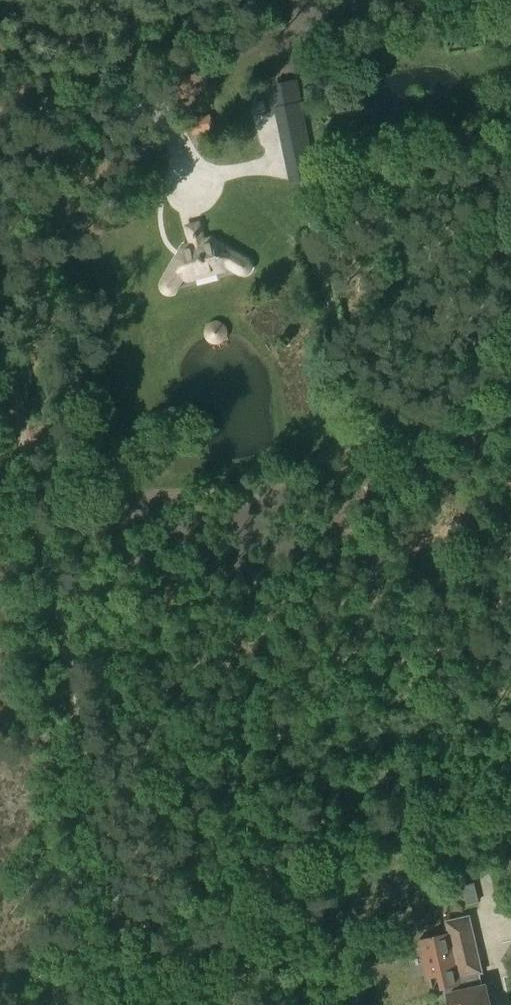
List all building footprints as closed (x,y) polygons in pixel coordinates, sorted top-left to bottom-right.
[(448,14),(445,0),(434,0),(437,15),(448,14)] [(203,70),(176,76),(181,98),(208,91),(203,70)] [(278,107),(300,102),(296,82),(274,86),(278,107)] [(214,130),(210,114),(187,120),(191,136),(214,130)] [(313,165),(291,169),(293,180),(315,176),(313,165)] [(200,223),(187,225),(192,243),(184,245),(164,279),(165,280),(165,281),(167,286),(168,287),(171,288),(173,288),(177,284),(178,285),(186,273),(192,271),(194,278),(219,272),(217,264),(222,262),(238,272),(239,271),(240,271),(245,270),(247,268),(248,266),(248,264),(245,259),(246,258),(212,238),(205,240),(200,223)] [(473,883),(462,886),(466,901),(476,899),(473,883)] [(488,984),(485,985),(482,971),(484,971),(481,959),(470,915),(449,921),(459,964),(457,965),(461,982),(465,981),(467,991),(462,992),(465,1003),(474,1001),(475,1004),(493,1004),(488,984)] [(449,921),(447,921),(450,933),(422,940),(431,976),(442,973),(446,987),(450,986),(454,1004),(475,1004),(474,1001),(465,1003),(462,992),(467,991),(465,981),(461,982),(457,965),(459,964),(449,921)]
